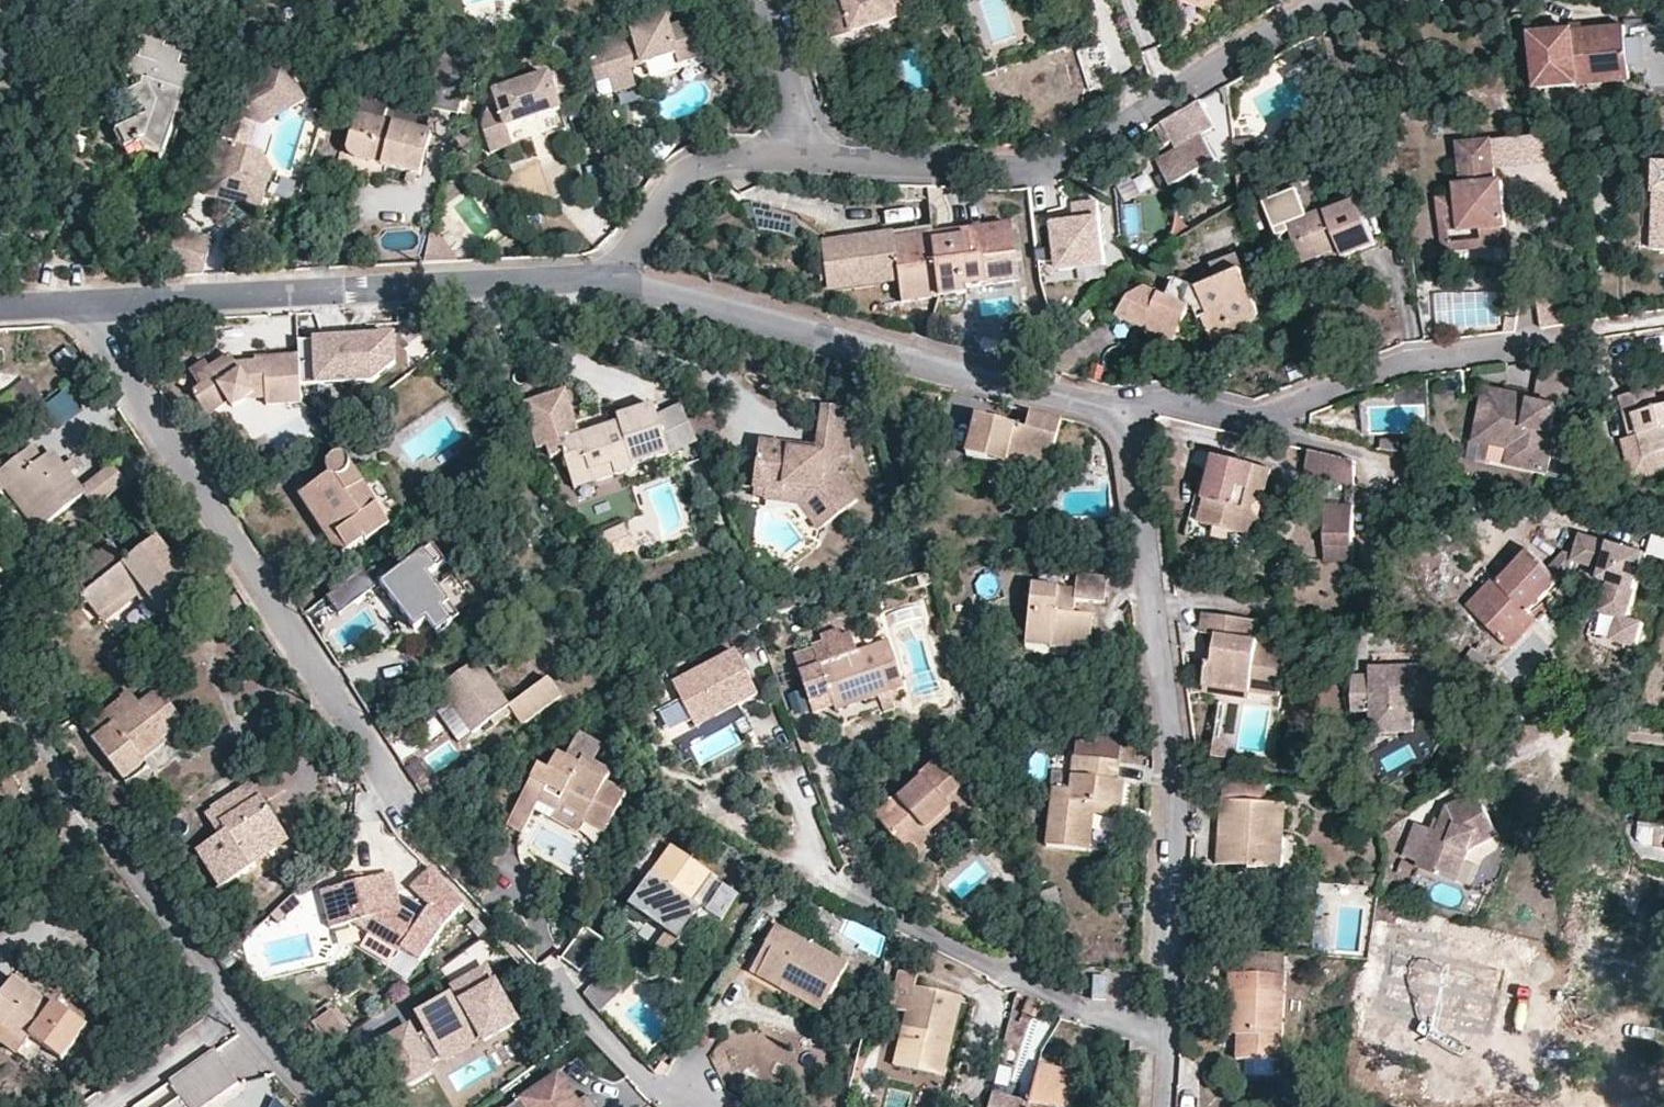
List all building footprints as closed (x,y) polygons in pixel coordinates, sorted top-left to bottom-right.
[(924,9),(922,0),(828,0),(823,2),(835,38),(858,30),(924,9)] [(1199,7),(1207,11),(1213,0),(1202,0),(1199,7)] [(606,71),(630,63),(627,57),(624,49),(636,44),(639,53),(672,42),(674,49),(697,40),(687,11),(666,17),(663,10),(631,21),(633,28),(619,33),(616,26),(587,35),(592,51),(587,56),(595,75),(606,71)] [(1626,75),(1617,23),(1524,37),(1532,89),(1626,75)] [(1629,23),(1617,23),(1626,75),(1638,73),(1629,23)] [(151,116),(132,125),(139,143),(160,145),(179,82),(186,84),(193,63),(186,60),(189,51),(172,46),(175,35),(151,28),(138,72),(153,78),(152,83),(138,89),(139,104),(148,107),(151,116)] [(460,104),(474,47),(450,40),(437,96),(460,104)] [(724,55),(712,50),(706,63),(717,68),(724,55)] [(201,190),(256,206),(268,166),(259,151),(247,148),(255,122),(261,123),(271,116),(275,102),(287,106),(302,96),(279,57),(243,79),(229,124),(225,139),(216,137),(201,190)] [(633,78),(630,63),(606,71),(613,85),(633,78)] [(566,126),(548,72),(493,90),(498,101),(484,106),(482,126),(490,150),(566,126)] [(943,97),(939,87),(928,92),(932,101),(943,97)] [(1147,123),(1144,125),(1155,142),(1162,139),(1166,146),(1204,122),(1189,97),(1175,106),(1147,123)] [(271,116),(287,106),(275,102),(271,116)] [(421,166),(431,129),(361,107),(352,133),(353,140),(361,146),(421,166)] [(229,124),(221,121),(216,137),(225,139),(229,124)] [(139,143),(132,125),(120,129),(127,148),(139,143)] [(1550,146),(1492,153),(1495,174),(1553,167),(1550,146)] [(1450,262),(1510,254),(1507,237),(1512,237),(1506,192),(1498,193),(1495,174),(1492,153),(1460,157),(1465,197),(1459,198),(1460,210),(1443,213),(1450,262)] [(1301,229),(1315,223),(1299,189),(1261,207),(1277,241),(1301,229)] [(1099,201),(1072,205),(1074,220),(1051,223),(1059,274),(1108,267),(1099,201)] [(1390,248),(1374,204),(1342,217),(1340,213),(1315,223),(1301,229),(1315,270),(1352,254),(1356,263),(1390,248)] [(453,260),(430,224),(420,262),(453,260)] [(171,271),(198,271),(208,236),(173,225),(162,262),(171,271)] [(932,231),(894,235),(895,242),(933,238),(932,231)] [(933,241),(934,249),(999,243),(1001,264),(1015,262),(1012,233),(933,241)] [(894,235),(873,237),(874,243),(844,247),(848,285),(897,280),(900,309),(937,305),(931,249),(934,249),(933,241),(933,238),(895,242),(894,235)] [(874,243),(873,237),(843,240),(821,242),(826,294),(898,287),(897,280),(848,285),(844,247),(874,243)] [(931,249),(937,305),(966,302),(965,296),(1018,290),(1015,262),(1001,264),(999,243),(934,249),(931,249)] [(1200,329),(1207,326),(1215,322),(1222,339),(1260,322),(1235,258),(1212,269),(1218,288),(1201,297),(1174,284),(1165,308),(1139,297),(1124,309),(1128,322),(1144,329),(1149,319),(1180,331),(1189,310),(1197,313),(1200,329)] [(1215,322),(1207,326),(1217,350),(1262,329),(1260,322),(1222,339),(1215,322)] [(390,341),(310,342),(311,384),(371,386),(394,367),(390,341)] [(226,356),(205,370),(212,382),(201,392),(193,395),(203,410),(212,424),(252,398),(263,397),(265,408),(299,407),(298,385),(311,384),(310,342),(296,342),(297,356),(252,359),(252,365),(232,365),(226,356)] [(212,382),(205,370),(192,379),(201,392),(212,382)] [(0,395),(0,400),(13,416),(40,395),(24,375),(0,395)] [(50,429),(84,418),(75,391),(41,402),(50,429)] [(1663,457),(1663,411),(1658,412),(1654,392),(1621,399),(1625,418),(1634,417),(1637,442),(1643,461),(1663,457)] [(1517,430),(1512,467),(1538,472),(1549,411),(1522,405),(1522,398),(1475,393),(1469,433),(1501,437),(1503,428),(1517,430)] [(560,442),(581,436),(568,394),(527,406),(540,450),(549,448),(553,460),(564,456),(560,442)] [(668,462),(657,425),(653,412),(616,424),(616,425),(619,434),(602,439),(600,430),(581,436),(560,442),(564,456),(569,472),(584,468),(586,472),(608,466),(612,479),(668,462)] [(824,437),(851,440),(853,417),(825,413),(824,437)] [(701,451),(684,416),(657,425),(668,462),(701,451)] [(1025,433),(982,417),(965,456),(1006,471),(1011,457),(1047,472),(1062,428),(1032,417),(1025,433)] [(1634,417),(1625,418),(1628,444),(1637,442),(1634,417)] [(619,434),(616,425),(600,430),(602,439),(619,434)] [(1498,465),(1512,467),(1517,430),(1503,428),(1501,437),(1469,433),(1466,446),(1500,454),(1498,465)] [(850,465),(851,440),(824,437),(821,451),(792,449),(792,452),(792,455),(842,463),(850,465)] [(48,521),(83,495),(66,472),(52,453),(44,459),(35,447),(0,473),(0,478),(9,490),(19,482),(48,521)] [(839,478),(842,463),(792,455),(792,452),(761,448),(756,493),(769,497),(785,500),(788,490),(802,495),(800,501),(822,533),(858,509),(839,478)] [(1345,464),(1300,452),(1293,474),(1346,489),(1345,464)] [(1643,461),(1645,476),(1663,473),(1663,457),(1643,461)] [(1254,511),(1267,470),(1230,458),(1210,525),(1254,541),(1265,512),(1254,511)] [(575,491),(612,479),(608,466),(586,472),(584,468),(569,472),(575,491)] [(330,483),(309,496),(339,545),(332,550),(338,558),(343,566),(364,551),(367,556),(392,539),(349,470),(344,467),(335,467),(328,471),(328,477),(330,483)] [(1286,477),(1267,470),(1254,511),(1265,512),(1254,541),(1266,545),(1286,477)] [(114,473),(83,495),(95,511),(125,489),(114,473)] [(38,529),(48,521),(19,482),(9,490),(38,529)] [(785,500),(769,497),(768,502),(798,511),(816,538),(822,533),(800,501),(802,495),(788,490),(785,500)] [(339,545),(309,496),(306,493),(299,497),(332,550),(339,545)] [(1347,553),(1346,511),(1321,512),(1324,555),(1347,553)] [(610,564),(635,555),(625,529),(600,538),(610,564)] [(1563,534),(1557,556),(1556,562),(1585,569),(1583,578),(1593,581),(1586,611),(1605,615),(1600,638),(1625,644),(1631,619),(1615,615),(1630,550),(1563,534)] [(142,584),(168,619),(202,593),(179,564),(163,542),(131,566),(117,547),(74,579),(101,615),(142,584)] [(1556,562),(1557,556),(1547,553),(1528,565),(1545,581),(1555,569),(1556,562)] [(1486,584),(1460,613),(1458,614),(1489,642),(1545,581),(1528,565),(1520,558),(1492,589),(1486,584)] [(391,593),(398,604),(415,632),(425,626),(435,642),(450,632),(447,627),(474,610),(456,581),(442,590),(423,559),(385,583),(391,593)] [(1040,569),(1035,631),(1059,634),(1058,645),(1095,649),(1098,606),(1079,604),(1081,590),(1110,592),(1113,575),(1040,569)] [(339,614),(371,589),(359,574),(327,599),(339,614)] [(160,625),(168,619),(142,584),(101,615),(107,624),(140,599),(160,625)] [(415,632),(398,604),(387,611),(404,639),(415,632)] [(1516,614),(1489,642),(1505,658),(1532,630),(1516,614)] [(1218,639),(1217,653),(1215,670),(1205,669),(1203,689),(1249,693),(1281,697),(1287,640),(1257,637),(1259,622),(1205,616),(1203,637),(1218,639)] [(966,620),(957,623),(963,643),(972,640),(966,620)] [(793,655),(795,660),(816,654),(819,664),(857,652),(851,633),(841,636),(839,629),(820,635),(822,642),(812,646),(813,649),(793,655)] [(1059,634),(1035,631),(1034,643),(1058,645),(1059,634)] [(963,643),(968,659),(978,655),(972,640),(963,643)] [(832,706),(834,711),(877,697),(882,714),(893,711),(890,703),(898,701),(896,692),(903,689),(888,642),(857,652),(819,664),(816,654),(795,660),(811,713),(832,706)] [(1215,670),(1217,653),(1207,652),(1205,669),(1215,670)] [(756,701),(737,658),(674,687),(693,729),(756,701)] [(444,687),(453,700),(475,732),(490,721),(494,727),(514,713),(509,707),(479,663),(444,687)] [(1370,681),(1351,682),(1352,714),(1372,713),(1373,738),(1412,733),(1411,710),(1436,708),(1435,669),(1371,673),(1370,681)] [(547,681),(509,707),(514,713),(524,729),(562,703),(547,681)] [(191,684),(169,702),(189,726),(211,709),(203,699),(191,684)] [(1248,703),(1249,693),(1203,689),(1202,698),(1248,703)] [(189,726),(169,702),(162,692),(136,712),(126,700),(88,731),(125,777),(147,760),(189,726)] [(475,732),(453,700),(439,710),(450,726),(461,741),(475,732)] [(1284,711),(1270,710),(1266,754),(1238,752),(1242,708),(1218,706),(1214,760),(1280,765),(1284,711)] [(567,767),(578,774),(584,763),(594,769),(602,757),(581,744),(567,767)] [(1093,805),(1119,808),(1121,784),(1117,783),(1119,761),(1073,756),(1069,790),(1050,788),(1043,847),(1088,852),(1092,817),(1093,805)] [(923,822),(930,830),(951,813),(961,826),(981,810),(938,758),(869,813),(894,845),(923,822)] [(147,760),(125,777),(134,788),(156,771),(147,760)] [(594,769),(584,763),(578,774),(567,767),(557,761),(547,779),(533,770),(499,823),(521,837),(539,808),(556,819),(570,796),(599,814),(590,828),(609,840),(630,806),(610,794),(617,784),(594,769)] [(267,845),(272,854),(289,844),(270,812),(254,785),(215,809),(229,831),(198,850),(223,891),(255,871),(252,867),(246,857),(267,845)] [(1226,785),(1225,804),(1265,808),(1266,788),(1226,785)] [(1456,853),(1466,857),(1469,849),(1500,834),(1478,788),(1445,803),(1438,821),(1416,814),(1403,850),(1414,857),(1412,862),(1446,876),(1456,853)] [(583,839),(590,828),(599,814),(570,796),(556,819),(555,821),(583,839)] [(1274,840),(1276,809),(1265,808),(1225,804),(1222,839),(1231,840),(1229,866),(1284,871),(1286,841),(1274,840)] [(1117,820),(1119,808),(1093,805),(1092,817),(1117,820)] [(1289,810),(1276,809),(1274,840),(1286,841),(1289,810)] [(901,854),(930,830),(923,822),(894,845),(901,854)] [(1645,822),(1644,841),(1663,844),(1663,824),(1645,822)] [(1231,840),(1222,839),(1219,865),(1229,866),(1231,840)] [(252,867),(272,854),(267,845),(246,857),(252,867)] [(1455,881),(1466,857),(1456,853),(1446,876),(1455,881)] [(684,903),(703,876),(671,855),(624,924),(637,933),(643,925),(678,949),(702,915),(696,911),(684,903)] [(461,907),(428,873),(409,890),(427,909),(419,924),(399,912),(390,875),(369,880),(367,874),(355,877),(345,879),(346,885),(323,891),(332,928),(347,925),(398,955),(401,951),(420,963),(442,924),(461,907)] [(714,884),(703,876),(684,903),(696,911),(714,884)] [(1395,925),(1392,940),(1429,947),(1432,932),(1395,925)] [(780,932),(770,948),(780,954),(761,985),(776,994),(782,983),(823,1007),(845,970),(780,932)] [(1452,1021),(1492,1029),(1505,963),(1429,947),(1392,940),(1385,938),(1371,1005),(1412,1014),(1418,983),(1458,991),(1452,1021)] [(441,967),(449,981),(485,962),(478,948),(441,967)] [(780,954),(770,948),(752,979),(761,985),(780,954)] [(1296,955),(1242,950),(1240,977),(1293,981),(1296,955)] [(482,1044),(516,1026),(486,970),(453,988),(464,1008),(456,1012),(449,998),(416,1016),(425,1033),(413,1039),(407,1028),(379,1043),(389,1062),(395,1059),(408,1083),(430,1072),(427,1067),(440,1060),(434,1048),(466,1032),(463,1027),(470,1023),(482,1044)] [(1115,995),(1117,970),(1104,972),(1103,994),(1115,995)] [(0,989),(0,1029),(24,1047),(32,1036),(50,1050),(65,1062),(93,1027),(59,1001),(55,1006),(12,974),(0,989)] [(945,1031),(957,1034),(964,1006),(914,992),(917,981),(900,977),(890,1015),(908,1020),(895,1069),(943,1082),(951,1053),(940,1050),(945,1031)] [(1286,1069),(1293,981),(1240,977),(1238,991),(1249,992),(1245,1040),(1244,1066),(1286,1069)] [(817,1018),(823,1007),(782,983),(776,994),(817,1018)] [(1249,992),(1238,991),(1234,1039),(1245,1040),(1249,992)] [(1047,1023),(1056,1008),(1037,998),(1030,1013),(1047,1023)] [(349,1036),(331,1011),(311,1025),(330,1050),(349,1036)] [(0,1029),(0,1039),(4,1042),(2,1045),(35,1070),(50,1050),(32,1036),(24,1047),(0,1029)] [(951,1053),(957,1034),(945,1031),(940,1050),(951,1053)] [(472,1043),(466,1032),(434,1048),(440,1060),(472,1043)] [(214,1048),(169,1080),(181,1097),(188,1106),(202,1106),(238,1081),(214,1048)] [(402,1086),(408,1083),(395,1059),(389,1062),(402,1086)] [(1077,1106),(1079,1106),(1086,1074),(1044,1066),(1033,1106),(1067,1106),(1068,1105),(1077,1106)] [(515,1106),(599,1106),(592,1096),(579,1105),(560,1077),(515,1106)] [(181,1097),(167,1106),(188,1106),(181,1097)]
